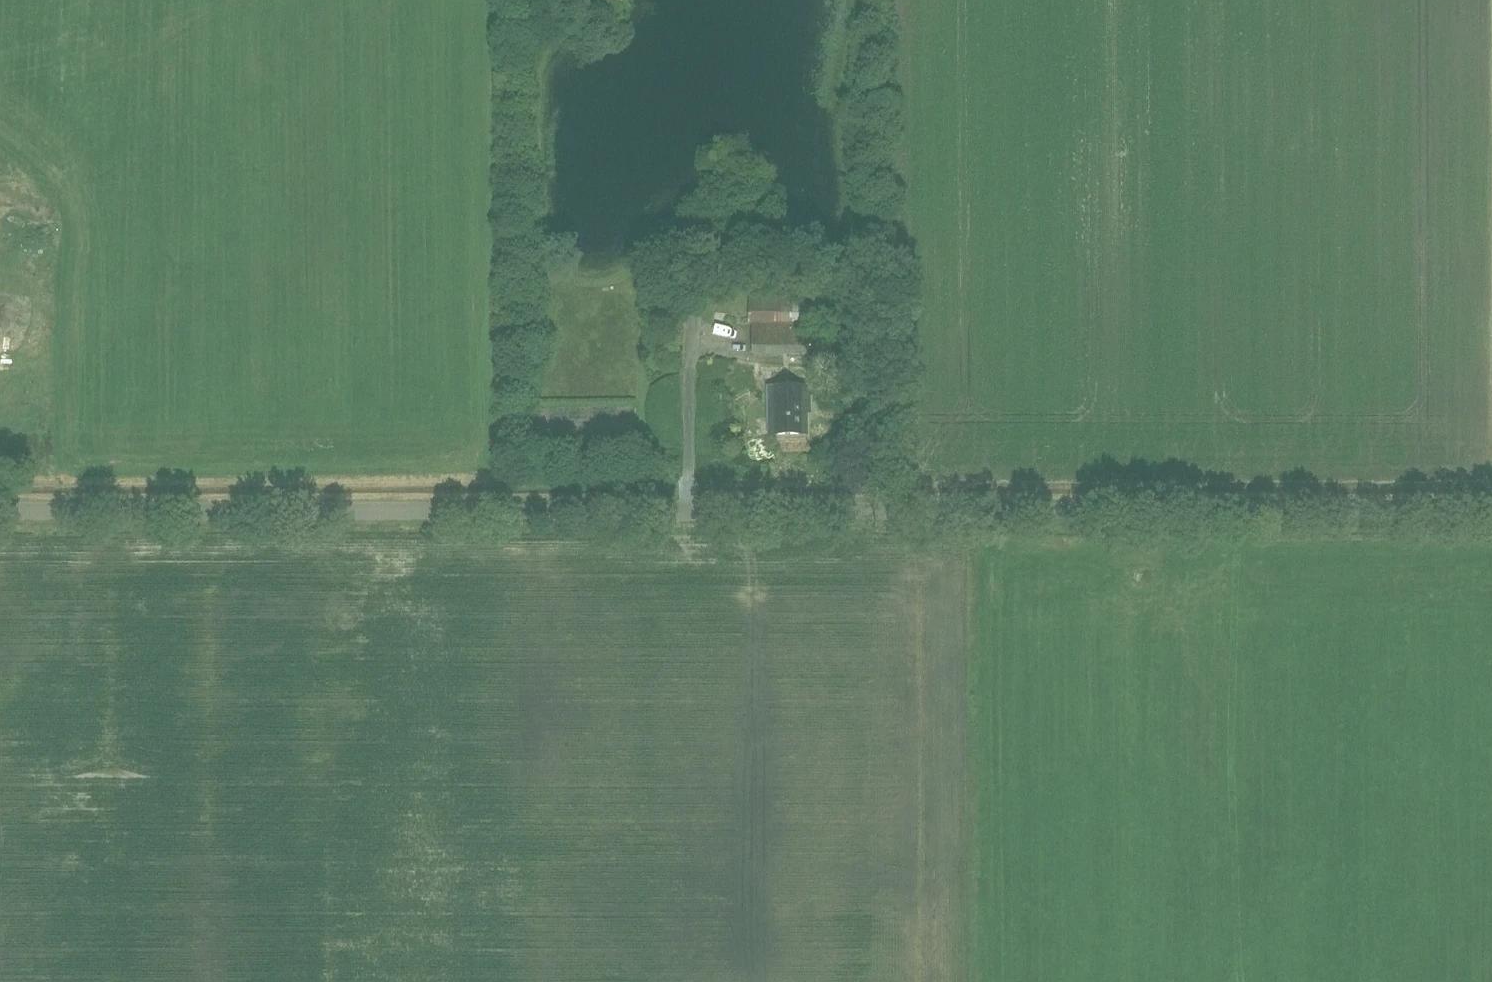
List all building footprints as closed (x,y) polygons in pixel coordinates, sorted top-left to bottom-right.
[(748,298),(747,324),(753,324),(752,355),(808,356),(809,299),(748,298)] [(744,334),(744,324),(723,324),(723,334),(744,334)] [(809,404),(809,388),(769,389),(769,420),(772,420),(773,434),(803,434),(802,404),(809,404)]
